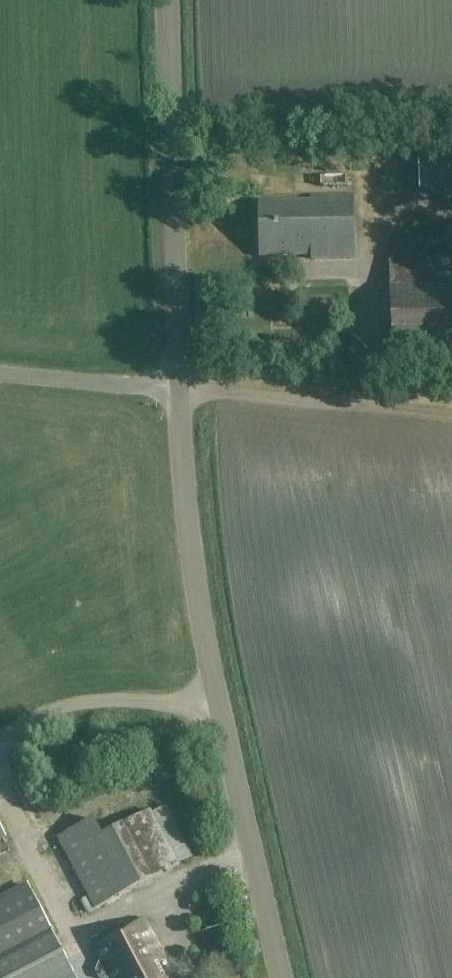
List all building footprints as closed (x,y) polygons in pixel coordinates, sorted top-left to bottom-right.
[(422,147),(423,189),(451,188),(451,146),(422,147)] [(260,203),(261,257),(314,256),(314,260),(356,260),(355,195),(311,195),(311,202),(260,203)] [(391,259),(394,353),(451,352),(451,257),(391,259)] [(233,301),(253,300),(253,289),(233,289),(233,301)] [(329,377),(328,385),(351,388),(352,380),(329,377)] [(131,793),(128,810),(139,812),(141,795),(131,793)] [(94,819),(57,838),(94,910),(178,866),(193,858),(165,805),(152,812),(150,810),(127,821),(102,835),(94,819)] [(54,873),(62,869),(54,849),(45,853),(54,873)] [(28,888),(0,902),(0,977),(74,977),(28,888)] [(158,964),(165,960),(144,920),(95,945),(101,958),(97,960),(94,969),(98,977),(101,977),(109,977),(111,977),(165,977),(158,964)]
